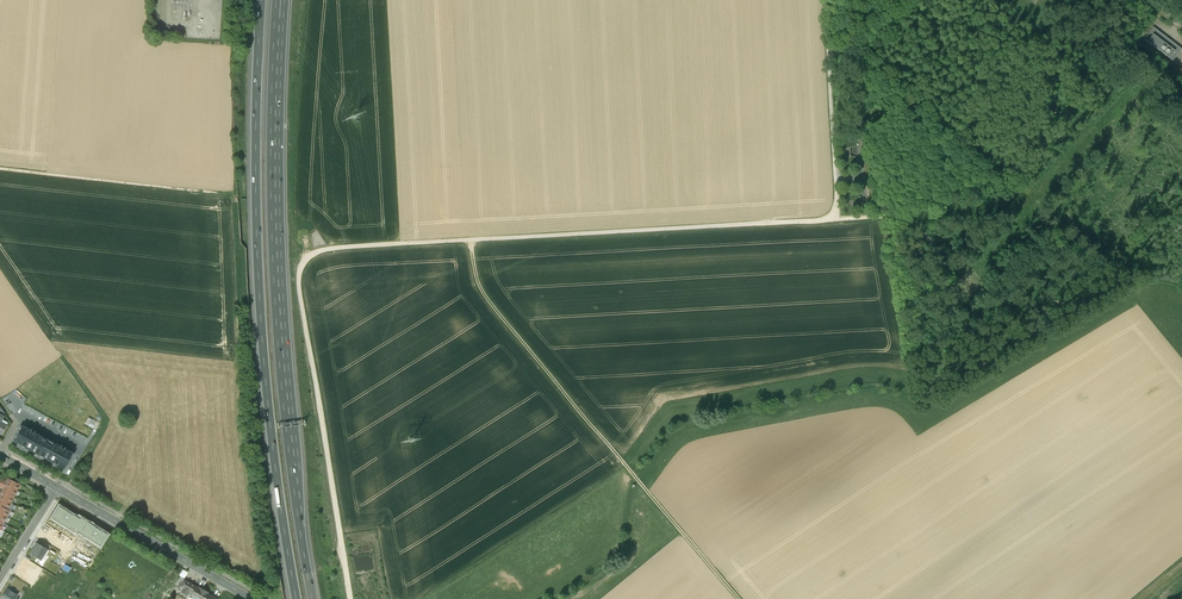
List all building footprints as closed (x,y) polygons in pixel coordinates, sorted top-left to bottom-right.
[(1154,28),(1145,41),(1175,63),(1181,53),(1181,49),(1154,28)] [(88,417),(84,424),(92,429),(96,422),(88,417)] [(39,454),(47,440),(22,426),(14,441),(25,447),(24,447),(30,450),(31,450),(39,454)] [(47,440),(39,454),(48,459),(47,459),(53,463),(54,462),(65,468),(72,453),(47,440)] [(16,490),(19,484),(6,478),(5,481),(0,479),(0,483),(16,490)] [(16,490),(0,483),(0,486),(2,487),(0,490),(13,497),(16,490)] [(10,503),(13,497),(0,490),(0,491),(0,498),(10,503)] [(7,509),(10,503),(0,498),(0,506),(7,509)] [(6,517),(9,510),(7,509),(0,506),(0,514),(6,517)] [(29,554),(41,561),(48,550),(36,542),(29,554)] [(178,580),(182,582),(184,579),(187,572),(183,569),(179,575),(180,576),(178,580)] [(188,593),(190,595),(196,585),(184,579),(182,582),(179,583),(177,587),(182,590),(182,591),(187,594),(188,593)] [(196,585),(190,595),(198,598),(204,589),(196,584),(196,585)] [(1,598),(15,598),(17,596),(13,594),(14,593),(10,591),(7,589),(1,598)] [(211,594),(212,593),(204,589),(198,598),(208,598),(211,594)]
